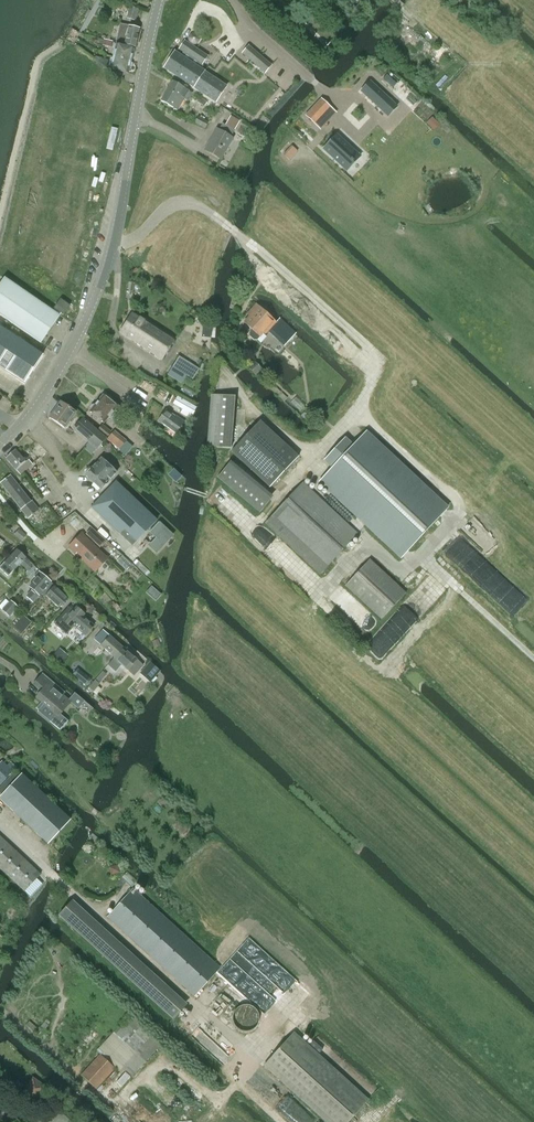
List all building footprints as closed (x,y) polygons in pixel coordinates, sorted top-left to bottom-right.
[(138,9),(130,7),(127,18),(135,21),(138,9)] [(116,43),(125,45),(124,45),(135,47),(139,29),(129,27),(129,26),(120,24),(116,43)] [(164,68),(215,102),(226,86),(200,69),(202,64),(207,56),(193,47),(184,41),(179,49),(187,55),(184,58),(174,52),(164,68)] [(326,49),(332,55),(337,50),(330,44),(326,49)] [(116,45),(113,57),(131,61),(134,50),(116,45)] [(249,47),(243,54),(264,72),(270,66),(264,60),(249,47)] [(113,57),(110,68),(112,69),(128,73),(131,61),(113,57)] [(172,81),(160,100),(177,110),(183,99),(187,101),(192,93),(172,81)] [(370,81),(361,91),(381,110),(391,100),(370,81)] [(321,99),(306,116),(315,124),(330,107),(321,99)] [(194,123),(205,128),(208,122),(202,118),(203,117),(200,115),(199,117),(198,116),(194,123)] [(216,129),(204,150),(220,159),(232,138),(230,137),(234,130),(239,121),(230,116),(225,125),(222,123),(218,130),(216,129)] [(358,155),(336,135),(323,149),(345,169),(350,163),(351,164),(353,161),(352,160),(358,155)] [(41,343),(60,316),(4,278),(0,283),(0,315),(41,343)] [(60,299),(54,308),(63,315),(70,306),(60,299)] [(246,322),(253,329),(249,333),(249,336),(254,340),(257,340),(264,332),(266,333),(267,331),(278,341),(279,341),(284,346),(296,333),(279,318),(273,325),(267,320),(269,318),(255,306),(250,312),(253,314),(246,322)] [(132,314),(120,333),(162,360),(174,341),(132,314)] [(24,384),(43,356),(0,327),(0,367),(24,384)] [(172,367),(192,380),(199,368),(179,356),(172,367)] [(255,361),(248,367),(255,376),(262,369),(255,361)] [(90,407),(90,410),(89,411),(103,423),(117,407),(102,395),(95,405),(92,405),(90,407)] [(211,395),(207,447),(231,449),(234,396),(211,395)] [(184,411),(188,405),(179,400),(176,406),(184,411)] [(60,402),(49,417),(64,428),(75,413),(60,402)] [(176,434),(183,424),(184,422),(176,416),(174,418),(171,416),(172,415),(166,410),(158,422),(161,424),(176,434)] [(74,428),(88,441),(89,441),(98,431),(83,418),(74,428)] [(260,421),(231,452),(270,488),(298,457),(260,421)] [(97,431),(98,431),(106,438),(111,432),(102,425),(97,431)] [(119,450),(126,440),(114,430),(107,440),(119,450)] [(98,431),(89,441),(97,448),(105,439),(97,432),(98,432),(98,431)] [(332,468),(320,481),(402,557),(446,509),(365,433),(353,445),(345,438),(324,460),(332,468)] [(6,458),(16,470),(22,465),(28,460),(29,459),(26,456),(22,459),(15,450),(6,458)] [(101,459),(85,475),(100,490),(102,488),(106,491),(116,481),(118,479),(114,475),(116,473),(101,459)] [(22,465),(16,470),(20,474),(32,464),(28,460),(22,465)] [(260,512),(270,500),(227,465),(217,477),(260,512)] [(294,465),(285,475),(289,479),(298,469),(294,465)] [(28,518),(31,515),(32,516),(34,514),(34,513),(37,510),(10,475),(1,483),(28,518)] [(106,491),(91,507),(132,546),(157,520),(116,481),(106,491)] [(320,574),(327,566),(357,534),(303,483),(265,524),(320,574)] [(150,542),(147,545),(156,553),(173,535),(159,522),(150,532),(156,538),(151,543),(150,542)] [(14,535),(21,541),(26,535),(19,529),(14,535)] [(82,533),(69,546),(95,571),(107,558),(82,533)] [(16,550),(5,562),(14,570),(20,564),(28,572),(34,566),(16,550)] [(369,560),(345,586),(381,620),(405,594),(369,560)] [(34,566),(26,575),(28,577),(36,568),(34,566)] [(42,593),(50,583),(51,582),(41,574),(41,573),(39,571),(37,573),(34,577),(36,579),(29,587),(33,590),(26,597),(33,602),(42,593)] [(59,608),(67,599),(54,586),(50,583),(42,593),(59,608)] [(8,617),(17,606),(10,601),(2,611),(8,617)] [(60,617),(54,624),(66,635),(72,628),(74,626),(85,636),(94,626),(85,618),(83,616),(85,614),(77,607),(73,611),(69,607),(60,617)] [(103,630),(94,640),(114,658),(123,648),(103,630)] [(114,658),(108,665),(115,671),(122,664),(127,669),(134,675),(138,671),(143,666),(123,648),(114,658)] [(150,682),(155,677),(160,671),(150,662),(140,673),(150,682)] [(103,671),(89,688),(93,692),(96,695),(101,689),(98,686),(100,684),(99,683),(106,674),(103,671)] [(43,674),(34,684),(42,691),(37,697),(42,701),(44,703),(38,710),(38,711),(50,721),(60,730),(68,721),(58,712),(68,700),(62,695),(65,693),(43,674)] [(74,693),(68,700),(78,709),(84,701),(74,693)] [(0,764),(0,784),(5,778),(12,771),(16,767),(10,762),(6,766),(2,762),(0,764)] [(0,798),(0,799),(47,844),(70,819),(22,774),(22,775),(2,795),(0,798)] [(24,892),(40,875),(0,837),(0,869),(24,892)] [(107,917),(194,996),(220,968),(133,889),(107,917)] [(73,900),(58,915),(75,931),(90,915),(86,912),(73,900)] [(262,1022),(262,1019),(262,1016),(261,1014),(260,1012),(258,1009),(256,1008),(253,1006),(250,1005),(248,1005),(245,1005),(242,1006),(239,1007),(238,1009),(235,1012),(234,1014),(234,1016),(233,1019),(234,1021),(234,1024),(235,1026),(237,1029),(239,1030),(242,1032),(245,1033),(248,1033),(250,1033),(253,1032),(256,1030),(258,1029),(260,1026),(261,1024),(262,1022)] [(100,1054),(81,1075),(96,1089),(115,1068),(119,1064),(122,1067),(132,1076),(144,1064),(134,1054),(152,1036),(132,1017),(121,1028),(119,1027),(96,1051),(100,1054)] [(29,1021),(26,1025),(44,1040),(48,1035),(39,1028),(38,1029),(29,1021)] [(265,1064),(328,1121),(348,1121),(367,1101),(317,1056),(323,1049),(313,1040),(307,1047),(292,1034),(265,1064)] [(33,1079),(22,1095),(34,1103),(45,1087),(33,1079)] [(197,1097),(182,1084),(179,1087),(194,1100),(197,1097)]
